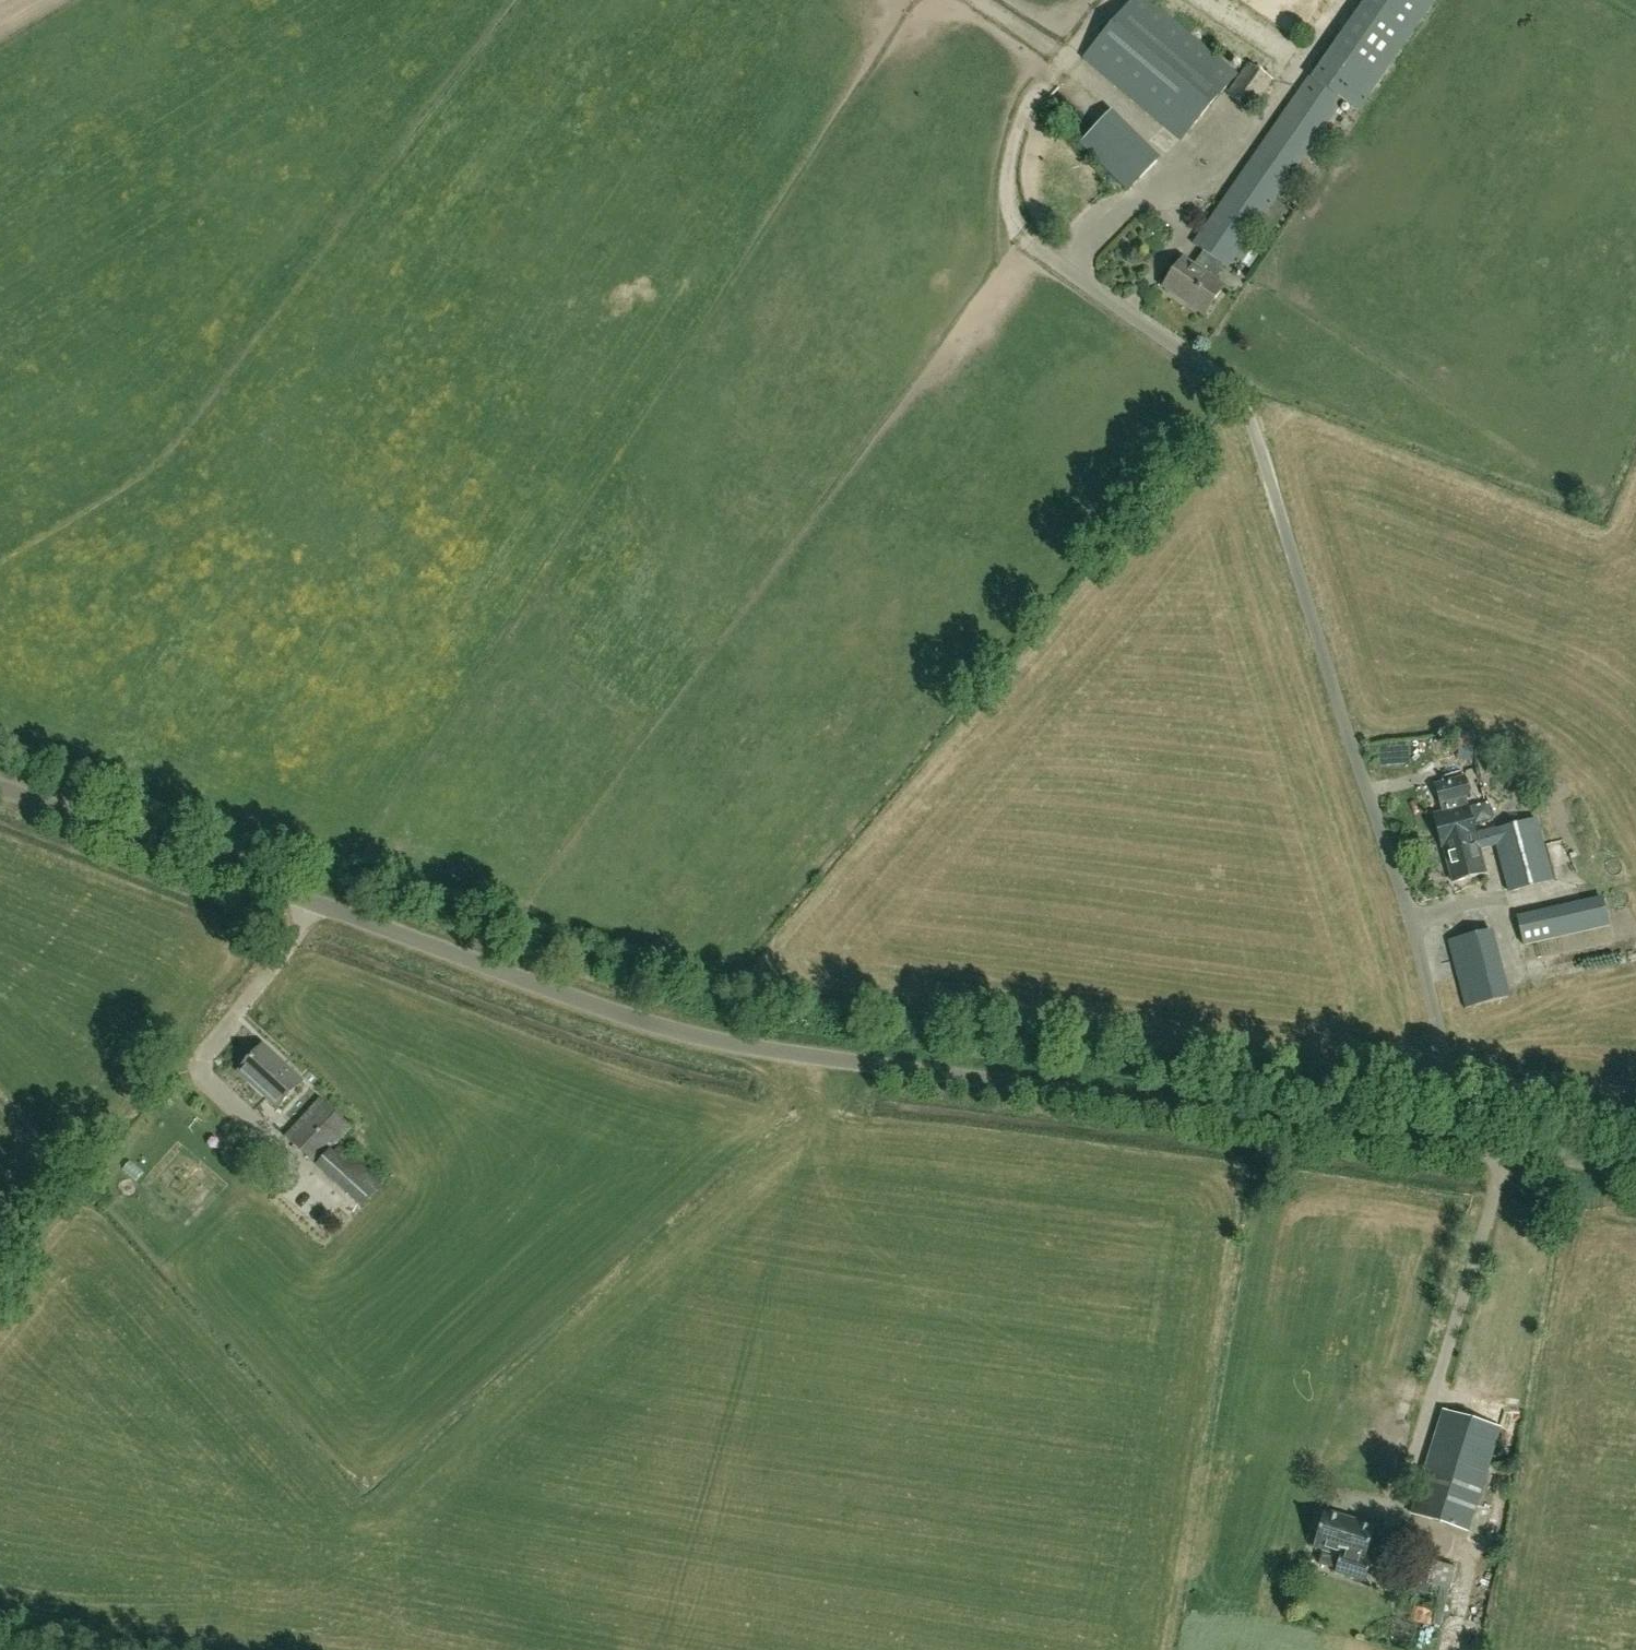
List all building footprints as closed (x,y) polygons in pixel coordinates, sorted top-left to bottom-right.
[(1182,141),(1239,74),(1151,0),(1134,0),(1084,58),(1182,141)] [(1186,259),(1166,288),(1206,316),(1226,287),(1217,280),(1227,266),(1230,268),(1345,101),(1360,111),(1437,0),(1373,0),(1317,81),(1311,77),(1196,245),(1207,252),(1197,266),(1186,259)] [(1253,111),(1274,80),(1250,64),(1229,95),(1253,111)] [(1123,126),(1131,119),(1113,100),(1094,117),(1142,168),(1153,158),(1123,126)] [(1257,237),(1248,256),(1259,260),(1267,242),(1257,237)] [(1481,851),(1499,846),(1495,831),(1479,836),(1471,807),(1465,808),(1463,799),(1472,797),(1467,778),(1438,786),(1443,805),(1444,804),(1446,813),(1436,816),(1443,840),(1455,884),(1487,875),(1481,851)] [(1495,831),(1499,846),(1512,893),(1555,881),(1538,819),(1495,831)] [(1554,938),(1549,912),(1520,919),(1526,944),(1554,938)] [(1487,1004),(1470,936),(1451,941),(1467,1009),(1487,1004)] [(240,1070),(278,1106),(302,1080),(264,1044),(240,1070)] [(357,1127),(327,1098),(290,1134),(319,1164),(357,1127)] [(1415,1515),(1471,1532),(1484,1536),(1499,1482),(1487,1480),(1503,1428),(1446,1411),(1415,1515)] [(1339,1572),(1368,1582),(1374,1561),(1368,1559),(1378,1527),(1328,1512),(1327,1515),(1323,1514),(1318,1530),(1322,1532),(1317,1547),(1344,1556),(1339,1572)] [(1460,1569),(1435,1563),(1411,1556),(1405,1580),(1429,1585),(1454,1591),(1460,1569)] [(1407,1616),(1406,1631),(1427,1632),(1428,1617),(1407,1616)]
